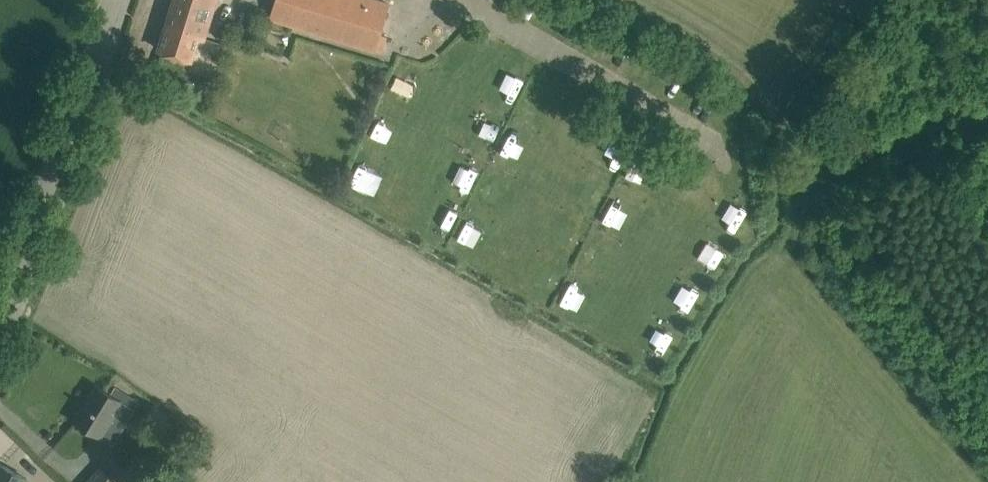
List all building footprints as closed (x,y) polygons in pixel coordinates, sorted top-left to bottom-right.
[(191,60),(198,36),(204,38),(215,0),(174,0),(159,49),(191,60)] [(269,18),(292,25),(383,53),(387,37),(381,35),(391,2),(384,0),(274,0),(269,18)] [(396,77),(391,95),(410,101),(416,83),(396,77)] [(480,120),(472,138),(489,146),(497,127),(480,120)] [(508,141),(497,159),(515,169),(525,150),(508,141)] [(469,190),(478,171),(459,163),(451,182),(469,190)] [(624,185),(641,190),(646,172),(629,167),(624,185)] [(628,232),(638,213),(612,199),(602,218),(628,232)] [(441,200),(432,219),(450,227),(459,208),(441,200)] [(461,227),(451,243),(467,252),(476,237),(461,227)] [(96,385),(74,420),(113,444),(135,409),(96,385)] [(25,477),(0,464),(0,465),(0,466),(0,481),(23,481),(25,477)] [(99,467),(85,481),(116,481),(99,467)]
